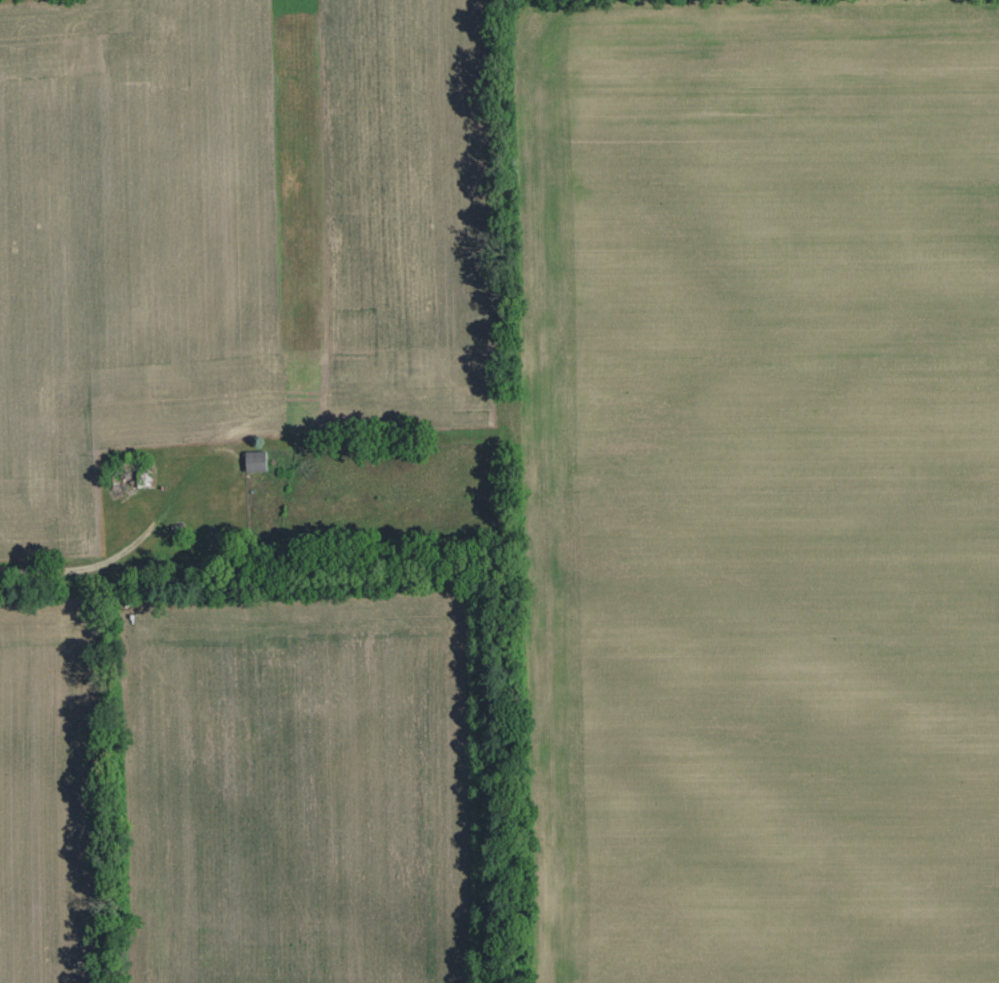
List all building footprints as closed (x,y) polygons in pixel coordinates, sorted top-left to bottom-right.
[(266,451),(246,452),(246,472),(267,472),(266,451)]
